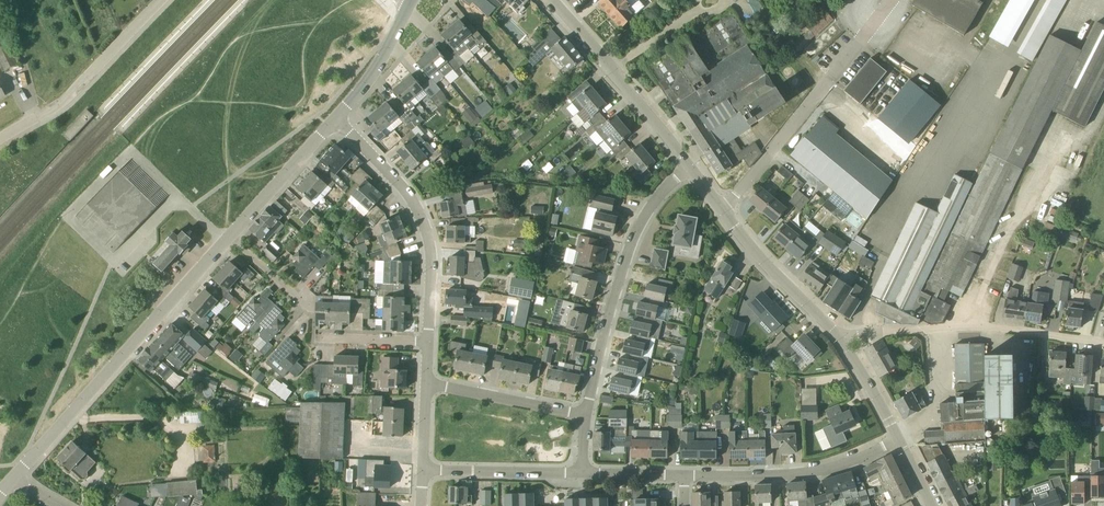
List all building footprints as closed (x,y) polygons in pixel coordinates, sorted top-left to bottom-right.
[(497,0),(487,0),(492,5),(497,8),(501,4),(497,0)] [(529,0),(505,0),(517,13),(529,0)] [(611,16),(627,1),(628,0),(604,0),(600,3),(611,16)] [(627,1),(611,16),(622,28),(635,16),(636,15),(635,13),(638,10),(635,7),(641,2),(639,0),(628,0),(627,1)] [(912,5),(964,36),(985,0),(915,0),(912,5)] [(1033,0),(1009,0),(989,38),(1009,48),(1033,0)] [(763,154),(762,152),(755,142),(742,151),(734,139),(752,127),(751,125),(785,103),(776,89),(748,46),(754,42),(733,9),(646,66),(689,131),(705,154),(718,175),(726,170),(729,171),(732,169),(732,167),(744,159),(750,168),(763,154)] [(793,56),(800,50),(801,49),(800,49),(815,36),(833,19),(826,11),(807,28),(810,31),(795,44),(791,40),(784,46),(793,56)] [(487,42),(481,35),(472,24),(467,28),(460,20),(451,28),(468,49),(470,50),(476,45),(479,49),(487,42)] [(1096,23),(1052,111),(1085,127),(1103,89),(1103,27),(1096,23)] [(838,32),(838,31),(838,30),(838,29),(837,28),(836,27),(835,26),(833,26),(832,26),(831,27),(830,28),(829,29),(829,31),(829,32),(830,33),(831,34),(831,35),(832,35),(833,35),(835,35),(836,35),(837,34),(838,33),(838,32)] [(916,31),(936,41),(938,36),(919,26),(916,31)] [(2,71),(18,63),(0,28),(0,67),(2,71)] [(460,56),(468,49),(451,28),(442,36),(455,52),(451,56),(460,67),(466,62),(460,56)] [(831,38),(831,37),(831,36),(830,35),(830,34),(829,34),(827,33),(826,33),(825,33),(824,34),(823,34),(823,35),(822,36),(822,37),(822,39),(823,40),(823,41),(824,41),(825,42),(826,42),(827,42),(829,41),(830,41),(830,39),(831,38)] [(931,325),(943,323),(951,305),(944,302),(950,291),(962,296),(1003,209),(1022,170),(1082,51),(1050,35),(990,154),(924,293),(931,296),(920,320),(931,325)] [(549,42),(544,37),(543,36),(532,47),(537,53),(549,42)] [(582,61),(584,59),(583,59),(565,37),(553,47),(549,42),(537,53),(528,61),(533,66),(538,62),(546,55),(564,76),(577,65),(579,67),(583,63),(582,61)] [(823,45),(823,44),(823,43),(823,42),(822,41),(821,40),(820,40),(819,40),(818,40),(817,40),(816,41),(815,42),(815,43),(815,44),(815,45),(815,47),(816,47),(817,48),(818,48),(819,49),(820,49),(821,48),(822,47),(823,46),(823,45)] [(816,52),(816,51),(816,50),(816,49),(815,48),(814,47),(813,47),(812,46),(810,47),(809,48),(808,48),(808,50),(807,51),(807,52),(808,53),(809,54),(810,55),(812,55),(813,55),(814,55),(815,54),(816,53),(816,52)] [(436,47),(427,55),(445,77),(453,69),(458,75),(464,71),(460,67),(451,56),(446,60),(436,47)] [(431,79),(426,83),(444,103),(449,99),(436,84),(445,77),(427,55),(417,63),(431,79)] [(844,91),(861,105),(887,72),(871,58),(844,91)] [(535,71),(530,65),(525,70),(529,75),(535,71)] [(438,108),(444,103),(426,83),(422,87),(412,75),(402,83),(415,97),(423,90),(438,108)] [(416,127),(417,126),(424,121),(420,116),(417,118),(410,110),(414,107),(410,102),(415,97),(402,83),(393,91),(407,107),(402,111),(416,127)] [(513,85),(506,91),(510,96),(517,90),(513,85)] [(568,97),(572,103),(580,112),(599,95),(591,86),(583,93),(579,88),(568,97)] [(500,93),(494,97),(499,104),(505,100),(500,93)] [(586,131),(604,117),(599,112),(607,105),(599,95),(580,112),(576,115),(584,124),(575,131),(580,136),(586,131)] [(486,100),(475,109),(482,118),(493,110),(486,100)] [(399,118),(406,127),(411,132),(416,127),(402,111),(398,115),(387,102),(378,110),(390,125),(399,118)] [(443,105),(438,109),(443,116),(448,111),(443,105)] [(469,107),(462,113),(470,124),(471,123),(478,117),(469,107)] [(390,125),(378,110),(369,118),(375,126),(371,130),(380,141),(387,136),(382,131),(390,125)] [(597,132),(604,141),(624,124),(616,115),(608,122),(604,117),(586,131),(591,136),(597,132)] [(791,155),(841,197),(852,206),(867,219),(893,181),(836,134),(840,129),(824,115),(805,138),(791,155)] [(632,134),(624,124),(604,141),(617,155),(628,146),(624,140),(632,134)] [(416,127),(411,132),(401,140),(405,145),(397,152),(405,161),(426,143),(421,137),(425,134),(417,126),(416,127)] [(526,133),(519,140),(523,145),(531,139),(526,133)] [(426,143),(405,161),(413,171),(429,157),(433,162),(445,152),(440,147),(436,151),(428,142),(426,143)] [(328,153),(343,166),(351,158),(336,144),(328,153)] [(626,156),(634,165),(648,153),(640,144),(632,151),(628,146),(617,155),(621,160),(626,156)] [(336,175),(343,166),(328,153),(321,162),(329,169),(325,174),(335,184),(342,190),(347,185),(336,175)] [(656,162),(648,153),(634,165),(641,175),(637,179),(641,184),(653,174),(648,169),(656,162)] [(521,164),(526,171),(533,165),(527,158),(521,164)] [(132,161),(131,160),(131,159),(128,162),(75,216),(76,217),(76,218),(92,233),(93,234),(96,237),(97,238),(113,253),(169,196),(168,195),(153,181),(152,180),(149,177),(148,176),(132,161)] [(782,166),(777,172),(788,181),(793,175),(782,166)] [(365,172),(360,168),(351,178),(355,182),(365,172)] [(568,168),(556,179),(568,181),(574,175),(568,168)] [(312,171),(304,180),(319,194),(323,197),(324,198),(332,189),(331,189),(335,184),(325,174),(321,179),(312,171)] [(360,187),(352,196),(361,203),(374,188),(369,184),(373,179),(365,172),(355,182),(360,187)] [(931,296),(924,293),(920,291),(973,183),(955,174),(937,212),(916,203),(896,246),(871,296),(877,299),(881,301),(876,313),(886,318),(886,324),(918,326),(920,320),(931,296)] [(319,194),(304,180),(297,189),(305,196),(301,201),(311,211),(316,206),(312,202),(319,194)] [(465,189),(467,198),(494,193),(492,184),(465,189)] [(371,220),(380,209),(376,205),(383,196),(374,188),(361,203),(370,211),(366,215),(371,220)] [(762,212),(774,198),(761,188),(750,201),(762,212)] [(466,205),(464,198),(463,189),(447,193),(449,201),(441,203),(442,211),(441,211),(442,217),(443,217),(444,219),(450,218),(450,219),(465,219),(465,218),(463,206),(466,205)] [(795,206),(804,195),(799,191),(790,202),(795,206)] [(804,195),(795,206),(801,211),(810,200),(804,195)] [(611,216),(615,200),(595,196),(593,206),(598,208),(597,213),(592,231),(613,236),(617,218),(611,216)] [(841,197),(836,203),(829,197),(823,204),(830,210),(833,213),(834,211),(843,217),(852,206),(841,197)] [(774,198),(762,212),(775,223),(787,209),(774,198)] [(288,211),(277,201),(276,201),(271,207),(270,207),(262,215),(263,215),(260,218),(272,229),(279,220),(280,221),(288,211)] [(376,224),(385,214),(385,213),(380,209),(371,220),(376,224)] [(308,210),(303,216),(309,221),(314,215),(308,210)] [(384,234),(403,227),(399,216),(380,224),(384,234)] [(694,235),(695,230),(697,219),(679,216),(677,227),(676,226),(675,233),(676,234),(674,244),(690,247),(688,256),(698,258),(702,237),(694,235)] [(279,221),(280,221),(279,220),(272,229),(260,218),(250,230),(262,240),(265,243),(275,232),(277,234),(285,225),(279,221)] [(465,243),(471,243),(471,226),(474,226),(474,218),(465,218),(465,219),(450,219),(450,226),(448,226),(448,243),(465,243)] [(786,249),(802,230),(789,220),(774,238),(786,249)] [(347,240),(353,234),(344,225),(338,231),(347,240)] [(386,253),(399,248),(397,242),(408,238),(403,227),(384,234),(389,245),(384,247),(386,253)] [(810,247),(813,250),(820,241),(804,227),(802,230),(786,249),(799,259),(810,247)] [(1082,237),(1078,235),(1079,233),(1064,228),(1061,237),(1076,242),(1077,240),(1081,241),(1082,237)] [(828,230),(824,236),(819,244),(837,256),(846,243),(828,230)] [(187,245),(191,240),(183,233),(179,237),(175,234),(174,235),(172,233),(165,240),(167,242),(171,246),(155,264),(163,271),(179,253),(181,254),(188,246),(187,245)] [(364,234),(356,237),(359,243),(366,241),(364,234)] [(577,251),(579,251),(576,265),(592,268),(593,262),(603,265),(607,250),(598,248),(600,240),(581,236),(577,251)] [(1019,245),(1032,249),(1035,242),(1022,237),(1019,245)] [(465,246),(465,251),(476,251),(484,252),(485,241),(476,241),(476,247),(465,246)] [(281,255),(269,245),(263,252),(274,262),(281,255)] [(304,278),(315,266),(321,259),(304,245),(293,257),(296,260),(293,264),(299,270),(297,272),(304,278)] [(384,272),(411,273),(412,262),(401,261),(401,255),(402,254),(399,248),(386,253),(386,254),(381,255),(383,261),(384,261),(384,272)] [(651,267),(665,270),(668,252),(654,249),(651,267)] [(322,257),(327,262),(332,256),(326,251),(321,256),(322,257)] [(451,256),(451,257),(451,267),(448,267),(448,276),(464,277),(465,262),(475,263),(476,251),(465,251),(464,257),(451,256)] [(327,262),(332,267),(340,258),(335,253),(332,256),(327,262)] [(865,257),(861,255),(857,266),(863,269),(864,266),(871,270),(874,262),(865,257)] [(255,275),(248,268),(243,273),(230,261),(222,271),(235,282),(240,277),(244,281),(247,277),(251,280),(255,275)] [(725,287),(734,272),(731,270),(732,268),(731,267),(731,264),(727,261),(724,263),(723,262),(712,279),(713,279),(705,291),(718,299),(725,287)] [(826,283),(831,274),(813,262),(811,265),(800,280),(818,292),(825,283),(826,283)] [(1018,281),(1023,268),(1014,265),(1009,278),(1018,281)] [(595,282),(597,274),(573,267),(569,281),(579,284),(576,295),(593,300),(593,297),(594,298),(596,293),(595,293),(597,282),(595,282)] [(317,297),(329,283),(329,271),(328,270),(310,290),(317,297)] [(231,287),(235,282),(222,271),(214,280),(220,285),(216,290),(230,303),(234,298),(229,293),(233,289),(231,287)] [(411,285),(411,273),(384,272),(384,284),(379,284),(379,290),(393,291),(394,284),(411,285)] [(838,312),(856,284),(853,282),(851,287),(831,274),(826,283),(833,288),(823,303),(838,312)] [(737,290),(742,281),(737,278),(731,287),(737,290)] [(516,279),(513,296),(532,299),(535,282),(516,279)] [(651,298),(665,301),(666,295),(668,295),(671,294),(673,282),(659,279),(658,286),(648,284),(645,297),(651,298)] [(1067,301),(1070,283),(1056,280),(1053,299),(1067,301)] [(850,319),(851,317),(861,301),(862,298),(858,295),(862,288),(856,284),(838,312),(850,319)] [(230,303),(216,290),(212,295),(205,289),(197,298),(210,310),(215,305),(217,307),(220,303),(225,308),(230,303)] [(1007,300),(1004,317),(1025,320),(1028,303),(1015,301),(1019,291),(1011,289),(1007,300)] [(393,297),(393,291),(379,290),(379,297),(384,297),(384,308),(410,309),(410,305),(404,305),(405,298),(393,297)] [(467,291),(447,290),(447,304),(457,304),(457,308),(465,308),(465,317),(468,317),(492,322),(493,309),(472,308),(473,299),(466,299),(467,291)] [(1025,320),(1026,320),(1041,323),(1043,305),(1039,305),(1041,293),(1034,291),(1032,304),(1028,303),(1025,320)] [(1092,294),(1089,311),(1098,312),(1103,295),(1092,294)] [(773,332),(788,318),(780,309),(779,310),(768,298),(764,301),(759,295),(749,305),(773,332)] [(327,324),(328,296),(323,296),(323,303),(317,303),(316,329),(320,329),(320,323),(327,324)] [(338,330),(339,304),(333,303),(333,296),(328,296),(327,324),(335,324),(335,330),(338,330)] [(275,304),(270,300),(268,302),(261,297),(258,301),(254,298),(243,310),(236,318),(247,327),(253,319),(256,321),(258,323),(275,304)] [(206,315),(210,310),(197,298),(189,307),(195,313),(191,318),(205,331),(210,326),(206,323),(210,319),(206,315)] [(662,312),(665,301),(651,298),(649,304),(639,302),(636,315),(644,317),(644,316),(656,319),(657,313),(659,314),(662,312)] [(357,313),(358,299),(351,299),(351,304),(339,304),(338,330),(343,330),(343,324),(350,324),(351,313),(357,313)] [(574,311),(576,304),(563,300),(559,315),(562,316),(560,325),(567,328),(583,332),(584,330),(585,331),(587,325),(585,325),(588,315),(574,311)] [(1075,327),(1080,328),(1081,328),(1084,303),(1069,301),(1066,326),(1068,326),(1069,329),(1073,329),(1075,327)] [(260,337),(268,344),(269,342),(273,337),(274,338),(285,325),(282,322),(285,318),(281,314),(279,313),(281,310),(275,304),(258,323),(261,326),(264,329),(260,333),(260,337)] [(410,313),(410,309),(384,308),(384,320),(404,320),(404,313),(410,313)] [(468,317),(465,317),(452,316),(451,325),(468,326),(468,317)] [(663,320),(656,319),(644,316),(644,317),(642,323),(632,321),(629,334),(637,335),(638,335),(651,338),(652,338),(659,340),(663,320)] [(543,321),(531,318),(529,325),(541,328),(543,321)] [(734,319),(729,334),(741,338),(746,323),(734,319)] [(403,332),(404,320),(384,320),(383,326),(376,326),(376,331),(383,331),(403,332)] [(256,321),(252,325),(257,330),(261,326),(258,323),(256,321)] [(184,365),(192,355),(178,342),(185,335),(172,323),(156,341),(184,365)] [(252,325),(248,330),(254,334),(257,330),(252,325)] [(193,329),(184,340),(198,352),(204,344),(207,341),(193,329)] [(727,334),(720,332),(717,341),(724,343),(727,334)] [(649,349),(651,338),(638,335),(637,335),(636,342),(626,340),(623,352),(631,354),(643,357),(643,356),(644,351),(646,351),(649,349)] [(808,362),(820,350),(805,335),(795,345),(788,337),(778,347),(789,358),(797,350),(808,362)] [(915,336),(910,343),(917,348),(922,342),(915,336)] [(296,344),(289,337),(267,362),(271,365),(276,360),(296,378),(304,368),(297,362),(300,359),(297,356),(301,351),(295,345),(296,344)] [(230,355),(234,349),(216,338),(212,344),(230,355)] [(581,353),(584,340),(571,338),(568,350),(581,353)] [(152,346),(150,348),(163,360),(165,357),(167,358),(179,370),(184,365),(156,341),(152,346)] [(466,352),(467,344),(451,341),(449,351),(458,353),(455,369),(469,372),(473,353),(466,352)] [(897,367),(882,341),(865,350),(880,377),(897,367)] [(986,441),(985,420),(1013,419),(1013,356),(984,356),(984,344),(974,344),(974,341),(967,341),(967,344),(956,344),(956,403),(940,404),(942,423),(944,422),(945,430),(924,431),(925,445),(938,444),(986,441)] [(268,344),(260,352),(265,356),(274,346),(273,346),(269,342),(268,344)] [(154,370),(166,381),(174,372),(162,361),(163,360),(150,348),(149,348),(149,347),(147,350),(143,354),(143,355),(142,356),(140,359),(138,360),(139,360),(152,372),(154,370)] [(545,347),(542,362),(551,363),(554,349),(552,348),(546,347),(545,347)] [(237,348),(231,356),(237,362),(244,354),(237,348)] [(1063,385),(1071,385),(1071,369),(1065,368),(1066,353),(1051,352),(1050,368),(1049,377),(1064,378),(1063,385)] [(494,367),(496,355),(488,354),(487,356),(473,353),(469,372),(484,375),(486,365),(494,367)] [(645,357),(643,356),(643,357),(631,354),(629,361),(619,358),(616,371),(624,373),(636,375),(638,369),(640,370),(642,368),(645,357)] [(514,382),(518,363),(504,360),(505,357),(496,355),(494,367),(502,369),(500,379),(514,382)] [(1084,375),(1083,384),(1090,385),(1090,376),(1091,376),(1092,357),(1077,355),(1075,375),(1084,375)] [(347,374),(347,357),(335,356),(335,366),(329,366),(328,366),(328,378),(328,383),(334,383),(334,374),(347,374)] [(353,386),(363,386),(364,371),(359,370),(360,357),(347,357),(347,374),(353,374),(353,386)] [(398,358),(383,358),(382,387),(406,388),(407,371),(398,370),(398,358)] [(518,363),(514,382),(529,385),(531,375),(539,376),(542,365),(533,363),(532,365),(518,363)] [(580,377),(580,376),(582,367),(565,363),(563,373),(560,391),(574,394),(576,386),(578,386),(580,377)] [(560,391),(563,373),(557,372),(558,367),(551,365),(550,370),(549,370),(546,388),(560,391)] [(257,369),(252,377),(261,384),(266,376),(257,369)] [(638,375),(636,375),(624,373),(623,379),(613,377),(610,390),(630,394),(631,388),(633,388),(636,387),(638,375)] [(219,383),(202,377),(200,384),(216,390),(219,383)] [(283,383),(282,384),(275,379),(268,388),(286,401),(293,392),(287,388),(288,387),(283,383)] [(899,409),(904,419),(927,407),(922,397),(916,401),(912,392),(895,402),(895,403),(895,404),(895,407),(897,409),(899,409)] [(253,400),(266,406),(270,399),(256,393),(253,400)] [(345,403),(326,403),(326,396),(321,396),(321,403),(301,403),(298,458),(342,459),(345,403)] [(384,422),(404,423),(404,409),(395,409),(395,408),(385,407),(385,396),(371,396),(371,413),(385,414),(384,422)] [(613,405),(614,397),(602,396),(601,403),(613,405)] [(1095,411),(1095,398),(1095,397),(1085,397),(1085,410),(1095,411)] [(1095,411),(1103,411),(1103,399),(1101,399),(1095,398),(1095,411)] [(802,404),(802,419),(817,419),(817,404),(802,404)] [(827,412),(837,434),(856,425),(853,419),(857,417),(854,411),(850,413),(850,412),(847,413),(846,411),(841,413),(838,406),(827,412)] [(190,412),(179,413),(180,424),(191,424),(190,412)] [(1081,413),(1072,413),(1072,421),(1081,421),(1081,413)] [(1103,425),(1103,414),(1096,414),(1096,425),(1103,425)] [(627,427),(627,419),(609,419),(609,427),(610,427),(610,433),(594,433),(594,450),(610,450),(610,446),(627,446),(627,437),(627,427)] [(345,420),(344,439),(356,440),(357,421),(345,420)] [(403,436),(404,423),(384,422),(384,430),(375,429),(375,436),(384,436),(384,437),(394,437),(394,436),(403,436)] [(781,454),(797,453),(795,434),(795,425),(783,426),(784,434),(772,435),(773,448),(773,447),(780,447),(781,454)] [(634,427),(627,427),(627,437),(627,446),(632,446),(632,457),(650,458),(650,433),(639,433),(639,431),(634,431),(634,427)] [(650,433),(650,458),(668,458),(669,431),(662,431),(662,441),(659,441),(659,431),(650,431),(650,433)] [(748,441),(748,458),(766,458),(766,431),(759,431),(759,441),(748,441)] [(681,458),(699,458),(699,432),(681,432),(681,458)] [(717,432),(699,432),(699,458),(717,459),(717,432)] [(748,458),(748,441),(736,441),(736,432),(729,432),(730,459),(748,458)] [(1057,434),(1057,448),(1068,448),(1068,434),(1057,434)] [(72,471),(82,480),(86,480),(89,476),(89,471),(97,463),(81,448),(81,447),(80,446),(79,447),(73,441),(58,458),(66,465),(64,467),(64,468),(68,472),(69,472),(70,472),(72,471)] [(952,472),(938,444),(925,445),(918,446),(937,483),(956,473),(956,472),(952,472)] [(202,446),(204,463),(216,462),(215,445),(202,446)] [(885,492),(905,482),(891,455),(864,469),(871,482),(879,479),(885,492)] [(359,467),(359,459),(347,459),(347,467),(359,467)] [(366,479),(375,479),(375,487),(390,488),(391,472),(384,472),(385,461),(367,460),(366,479)] [(1098,469),(1098,476),(1091,476),(1092,491),(1091,491),(1091,498),(1094,498),(1095,498),(1097,499),(1099,499),(1100,499),(1102,498),(1103,498),(1103,469),(1098,469)] [(861,503),(862,505),(871,505),(866,490),(857,492),(852,472),(837,477),(844,498),(852,496),(853,499),(858,497),(860,504),(861,503)] [(946,501),(968,489),(966,483),(962,485),(956,473),(937,483),(946,501)] [(1063,485),(1060,476),(1050,480),(1054,490),(1033,498),(1031,494),(1030,494),(1029,494),(1027,494),(1025,495),(1025,496),(1023,496),(1026,505),(1024,505),(1061,505),(1056,490),(1055,488),(1063,485)] [(1084,491),(1091,491),(1092,491),(1091,476),(1078,476),(1078,482),(1071,482),(1071,504),(1074,504),(1075,505),(1077,505),(1079,505),(1081,505),(1082,504),(1085,504),(1084,491)] [(828,479),(823,481),(826,493),(813,497),(814,505),(831,505),(830,503),(844,498),(837,477),(828,479)] [(198,494),(203,494),(202,490),(197,490),(197,480),(167,483),(168,497),(198,494)] [(472,488),(472,481),(463,481),(463,487),(451,487),(450,504),(473,504),(473,495),(468,495),(469,488),(472,488)] [(912,496),(905,482),(885,492),(886,493),(889,491),(892,498),(884,502),(886,505),(891,505),(912,496)] [(807,502),(806,483),(787,484),(789,501),(798,500),(799,505),(807,505),(807,502)] [(756,486),(756,505),(762,505),(762,503),(771,502),(771,485),(756,485),(756,486)] [(973,505),(968,496),(979,490),(976,485),(968,489),(946,501),(949,505),(971,505),(973,505)] [(115,488),(108,494),(113,499),(120,492),(115,488)] [(632,490),(633,498),(645,498),(644,489),(632,490)] [(481,505),(491,505),(491,491),(481,491),(481,505)] [(725,502),(723,502),(723,505),(740,505),(740,492),(725,492),(725,502)] [(376,494),(359,493),(359,505),(375,505),(376,494)] [(534,493),(506,494),(506,505),(534,505),(534,493)] [(693,505),(710,505),(710,493),(693,493),(693,505)] [(204,494),(203,495),(203,494),(198,494),(198,495),(196,495),(194,499),(200,502),(204,494)] [(139,504),(123,496),(118,505),(139,505),(139,504)] [(193,501),(185,497),(182,503),(189,505),(191,505),(193,501)] [(607,498),(566,499),(566,505),(607,505),(607,498)]
